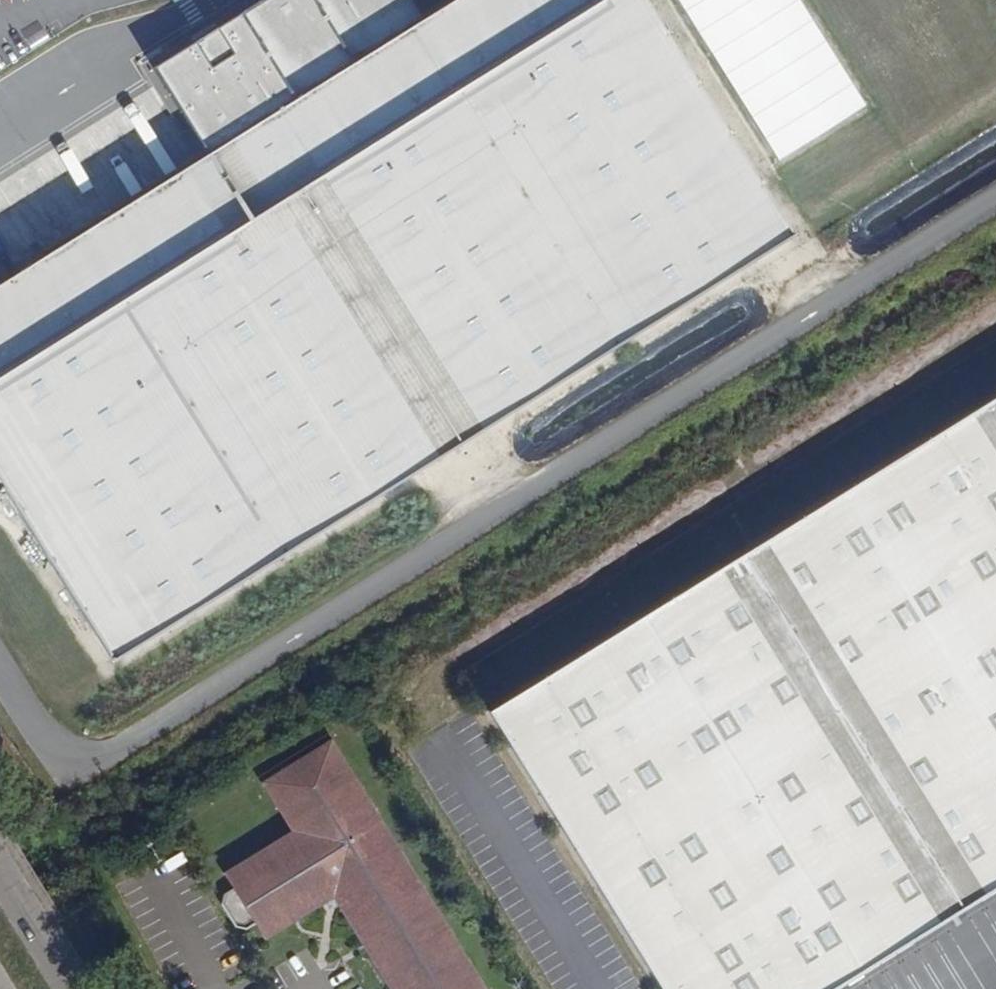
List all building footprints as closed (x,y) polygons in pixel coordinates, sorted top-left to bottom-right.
[(654,0),(607,0),(0,385),(0,438),(20,469),(135,648),(799,227),(654,0)] [(607,0),(461,0),(430,19),(362,61),(303,97),(217,151),(0,284),(0,385),(607,0)] [(249,10),(303,97),(362,61),(325,0),(265,0),(249,10)] [(362,61),(430,19),(418,0),(325,0),(362,61)] [(782,158),(871,103),(806,0),(683,0),(782,158)] [(217,151),(303,97),(249,10),(162,63),(217,151)] [(485,712),(723,988),(831,988),(995,886),(995,395),(485,712)] [(20,469),(0,438),(0,483),(20,469)] [(304,757),(238,798),(267,845),(202,886),(243,949),(307,910),(357,988),(451,988),(304,757)]
